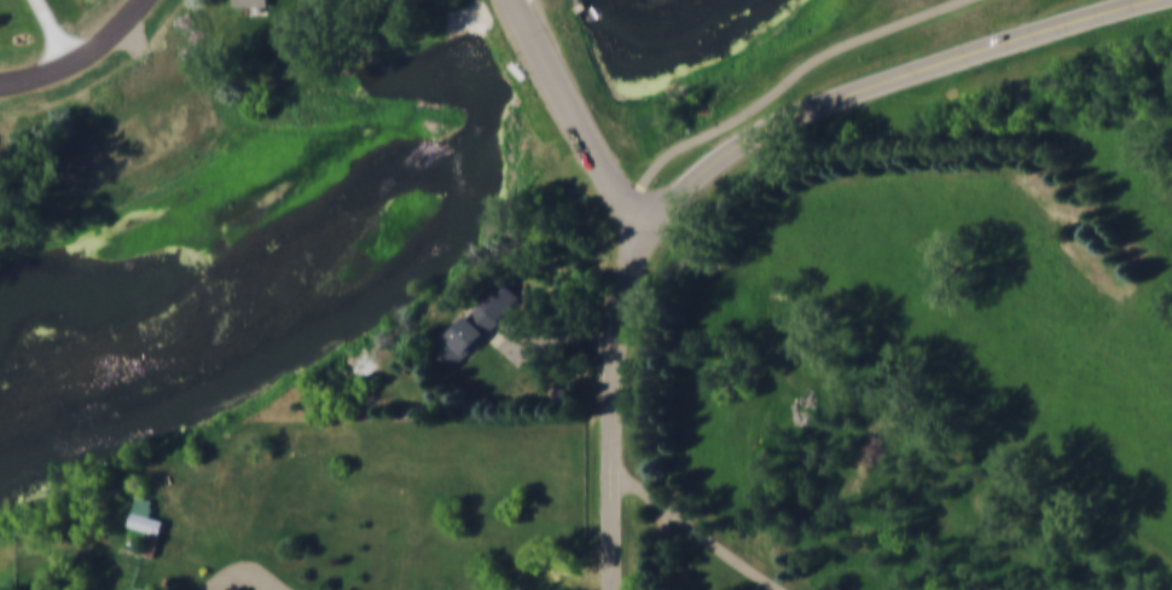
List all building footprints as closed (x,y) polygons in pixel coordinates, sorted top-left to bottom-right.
[(437,348),(485,302),(504,323),(497,329),(457,369),(437,348)] [(140,497),(161,502),(156,519),(168,521),(164,534),(132,526),(140,497)]
